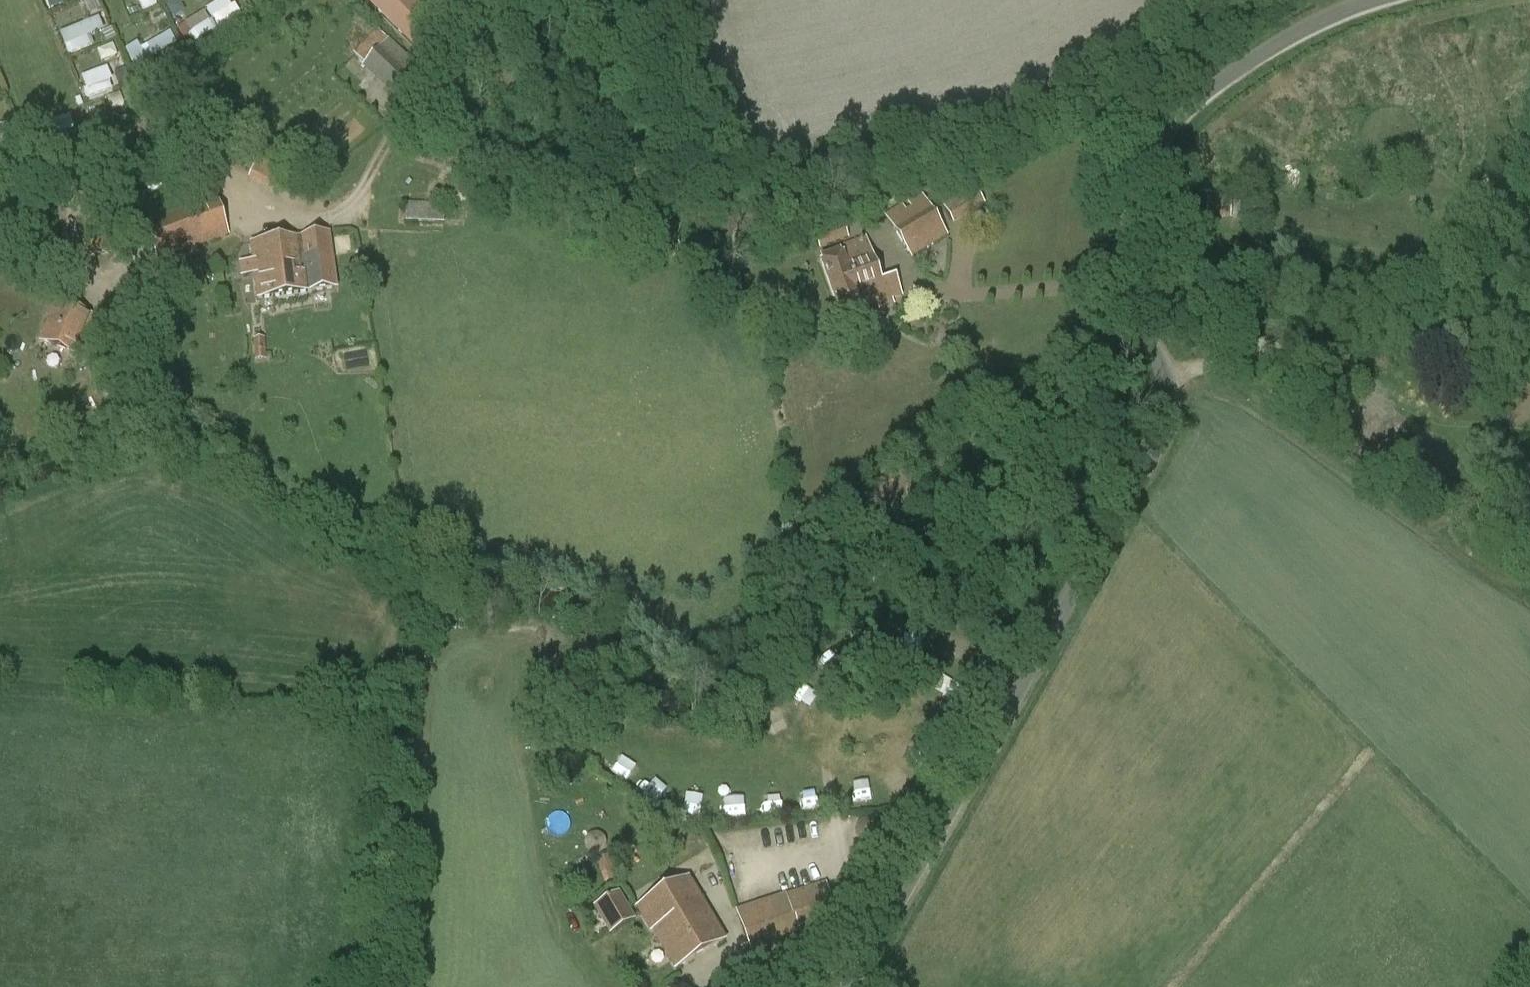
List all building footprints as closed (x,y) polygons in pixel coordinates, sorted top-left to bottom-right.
[(99,9),(96,0),(83,0),(81,1),(86,14),(99,9)] [(165,1),(174,19),(186,13),(179,0),(167,0),(165,1)] [(233,10),(230,0),(205,0),(211,18),(233,10)] [(413,0),(366,0),(413,48),(437,24),(413,0)] [(203,9),(179,25),(192,44),(216,28),(203,9)] [(69,56),(95,44),(91,34),(103,28),(97,15),(58,33),(69,56)] [(127,50),(137,73),(151,66),(148,59),(177,45),(170,30),(127,50)] [(353,54),(364,65),(362,68),(396,101),(423,72),(389,39),(388,40),(376,30),(353,54)] [(113,45),(99,49),(102,60),(116,55),(113,45)] [(108,67),(81,73),(86,97),(113,91),(108,67)] [(70,114),(32,126),(36,140),(75,128),(70,114)] [(10,146),(6,122),(0,123),(0,148),(10,146)] [(213,183),(199,188),(204,203),(145,220),(157,260),(230,235),(213,183)] [(941,203),(950,218),(953,223),(984,204),(972,184),(941,203)] [(887,219),(911,258),(947,236),(924,198),(887,219)] [(1231,198),(1207,198),(1207,217),(1230,218),(1231,198)] [(406,203),(406,222),(444,223),(444,205),(406,203)] [(79,217),(85,258),(111,254),(106,213),(79,217)] [(844,224),(814,234),(819,249),(849,239),(844,224)] [(329,233),(301,237),(303,255),(307,254),(312,291),(336,288),(329,233)] [(301,237),(268,242),(271,262),(276,262),(276,267),(292,265),(297,293),(312,291),(307,254),(303,255),(301,237)] [(830,318),(835,332),(865,320),(862,310),(902,296),(896,279),(881,284),(865,239),(839,248),(840,252),(821,258),(840,314),(830,318)] [(271,262),(268,242),(252,244),(259,299),(297,293),(292,265),(276,267),(276,262),(271,262)] [(42,340),(77,354),(90,315),(56,302),(42,340)] [(611,933),(633,920),(642,915),(651,931),(674,970),(688,962),(724,940),(688,879),(638,908),(629,913),(622,900),(618,894),(595,907),(611,933)] [(786,895),(736,910),(756,967),(806,949),(801,938),(839,926),(826,883),(786,894),(786,895)]
